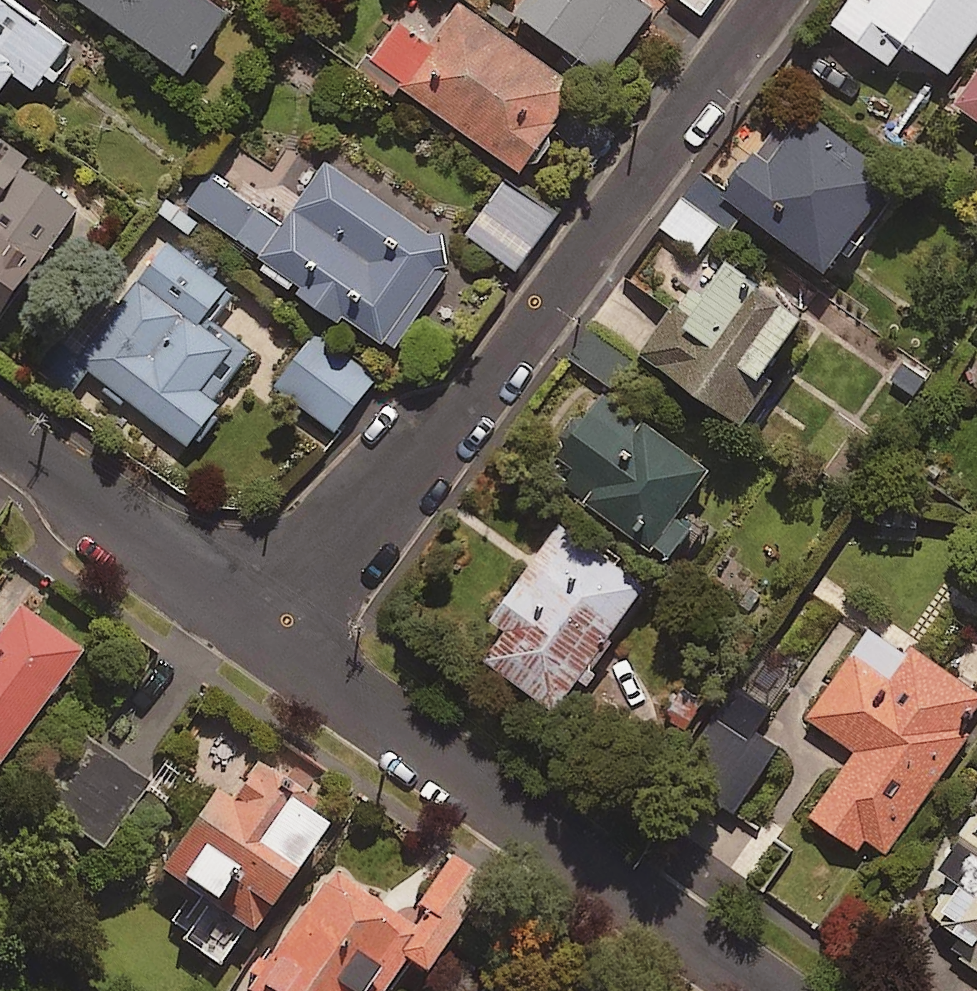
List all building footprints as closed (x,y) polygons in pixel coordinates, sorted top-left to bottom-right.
[(13,0),(0,0),(0,92),(15,71),(36,87),(70,43),(13,0)] [(220,0),(86,0),(190,72),(233,9),(220,0)] [(423,0),(415,0),(371,62),(523,170),(582,88),(461,3),(450,19),(423,0)] [(653,0),(527,0),(520,10),(609,73),(658,3),(653,0)] [(702,15),(712,0),(680,0),(702,15)] [(833,22),(906,73),(922,50),(953,71),(976,37),(976,0),(848,0),(833,22)] [(959,103),(976,115),(976,77),(959,103)] [(898,180),(810,113),(785,145),(754,161),(729,195),(829,271),(898,180)] [(0,139),(0,319),(86,202),(0,139)] [(462,249),(327,160),(284,224),(209,174),(189,204),(271,258),(265,266),(394,352),(462,249)] [(565,211),(514,172),(467,234),(518,272),(565,211)] [(721,224),(685,198),(663,227),(699,254),(721,224)] [(231,280),(170,237),(95,344),(81,334),(52,375),(74,390),(88,371),(191,444),(252,357),(202,322),(231,280)] [(808,314),(718,255),(651,356),(749,420),(772,386),(764,381),(808,314)] [(376,379),(317,333),(278,384),(337,429),(376,379)] [(713,468),(601,392),(548,472),(675,557),(697,523),(682,514),(713,468)] [(648,584),(575,534),(562,554),(547,544),(474,650),(561,710),(648,584)] [(21,609),(0,637),(0,763),(81,654),(21,609)] [(878,621),(810,717),(859,752),(814,815),(860,848),(867,837),(888,852),(976,726),(976,691),(878,621)] [(778,747),(723,709),(682,769),(738,807),(778,747)] [(146,789),(89,746),(42,809),(99,852),(146,789)] [(301,794),(257,764),(233,798),(218,788),(160,870),(193,893),(167,931),(218,967),(244,930),(251,935),(325,830),(292,807),(301,794)] [(938,872),(954,883),(933,913),(963,935),(952,951),(976,969),(976,818),(938,872)] [(450,860),(404,923),(333,872),(247,990),(388,990),(408,963),(424,974),(487,887),(450,860)]
